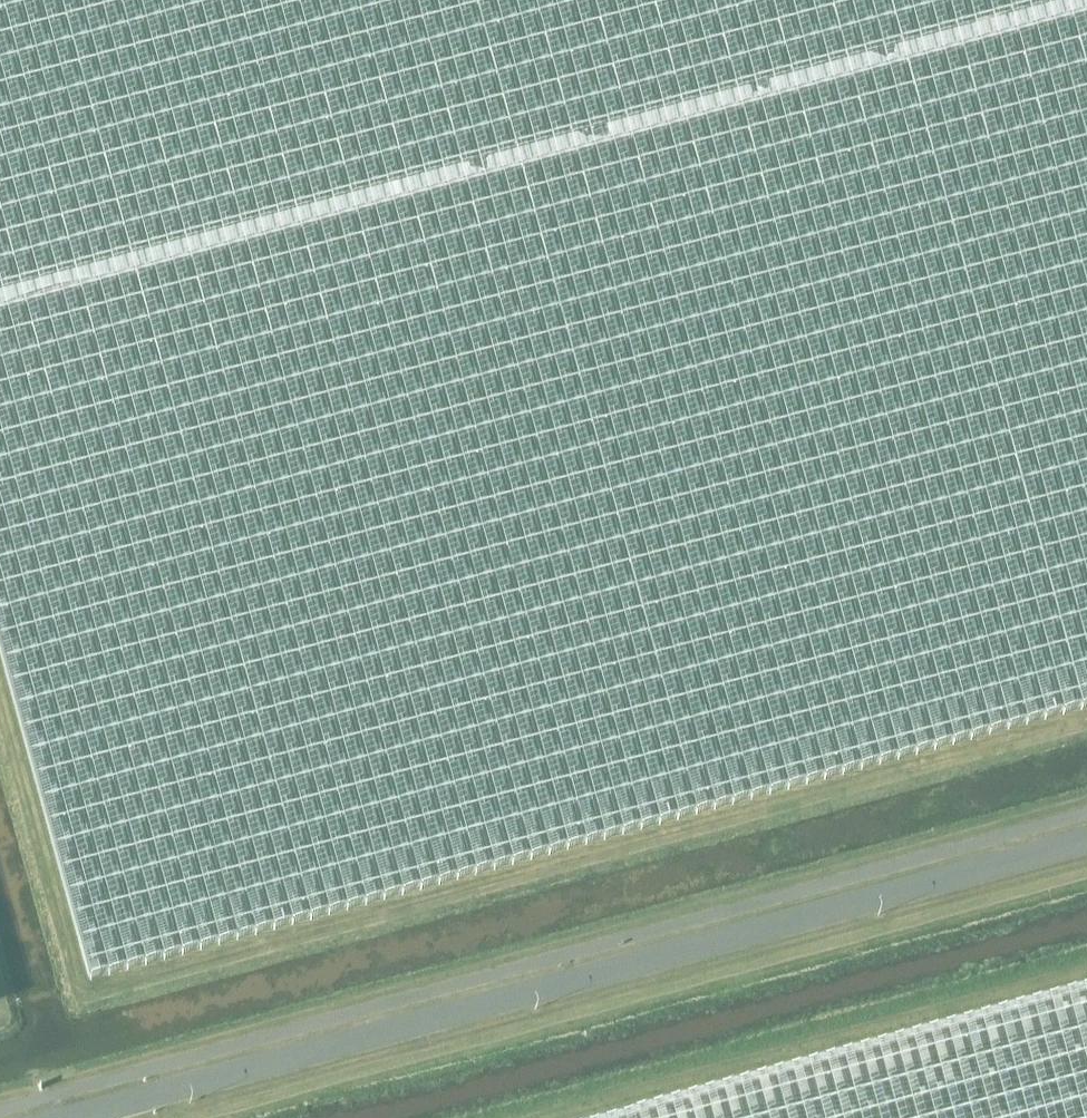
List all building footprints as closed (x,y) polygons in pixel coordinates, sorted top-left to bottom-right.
[(88,978),(1086,706),(1086,0),(0,0),(0,656),(88,978)] [(615,1117),(1086,1117),(1086,989),(1050,999),(615,1117)]
